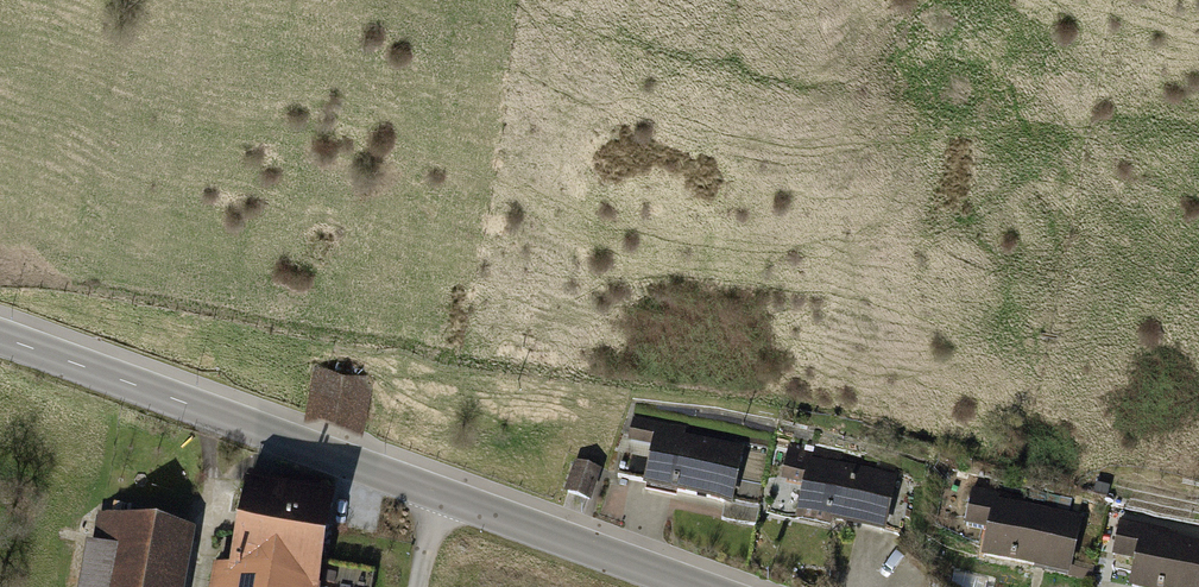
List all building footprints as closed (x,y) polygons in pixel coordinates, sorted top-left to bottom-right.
[(315,367),(303,423),(361,435),(373,379),(315,367)] [(652,450),(643,489),(733,508),(735,499),(756,504),(760,484),(739,480),(747,446),(740,444),(741,437),(712,431),(711,438),(686,433),(688,426),(633,414),(626,445),(652,450)] [(805,486),(796,523),(837,532),(838,524),(883,534),(897,468),(878,464),(876,473),(841,466),(843,453),(817,447),(815,455),(789,450),(783,481),(805,486)] [(606,470),(576,460),(565,495),(594,505),(606,470)] [(211,586),(319,586),(335,494),(247,478),(230,571),(214,569),(211,586)] [(974,486),(966,524),(989,529),(983,558),(1084,581),(1087,567),(1074,564),(1086,511),(974,486)] [(79,586),(184,586),(195,531),(100,513),(94,542),(88,541),(79,586)] [(1129,586),(1134,586),(1198,586),(1198,542),(1121,522),(1113,555),(1136,561),(1129,586)]
